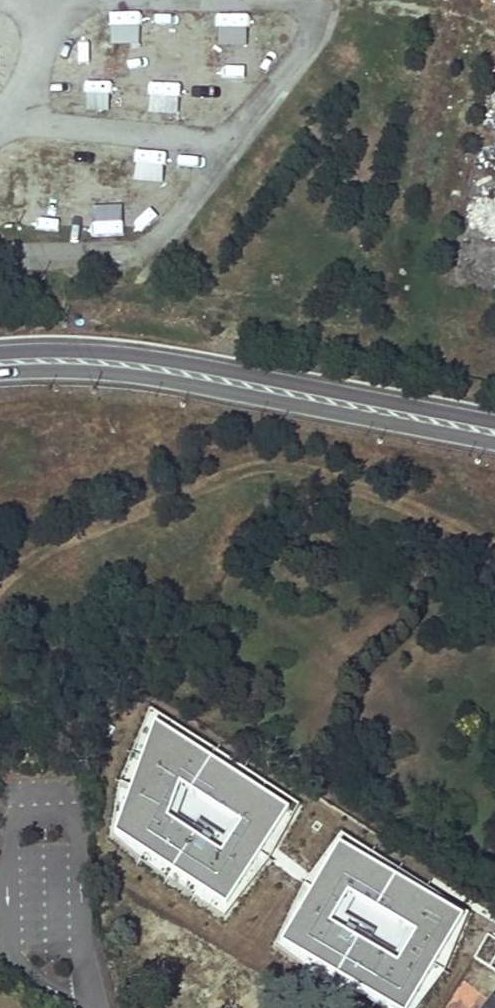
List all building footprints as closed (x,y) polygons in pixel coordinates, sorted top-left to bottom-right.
[(289,807),(155,729),(115,834),(224,905),(289,807)] [(340,845),(284,942),(398,1007),(408,1007),(462,916),(340,845)]
